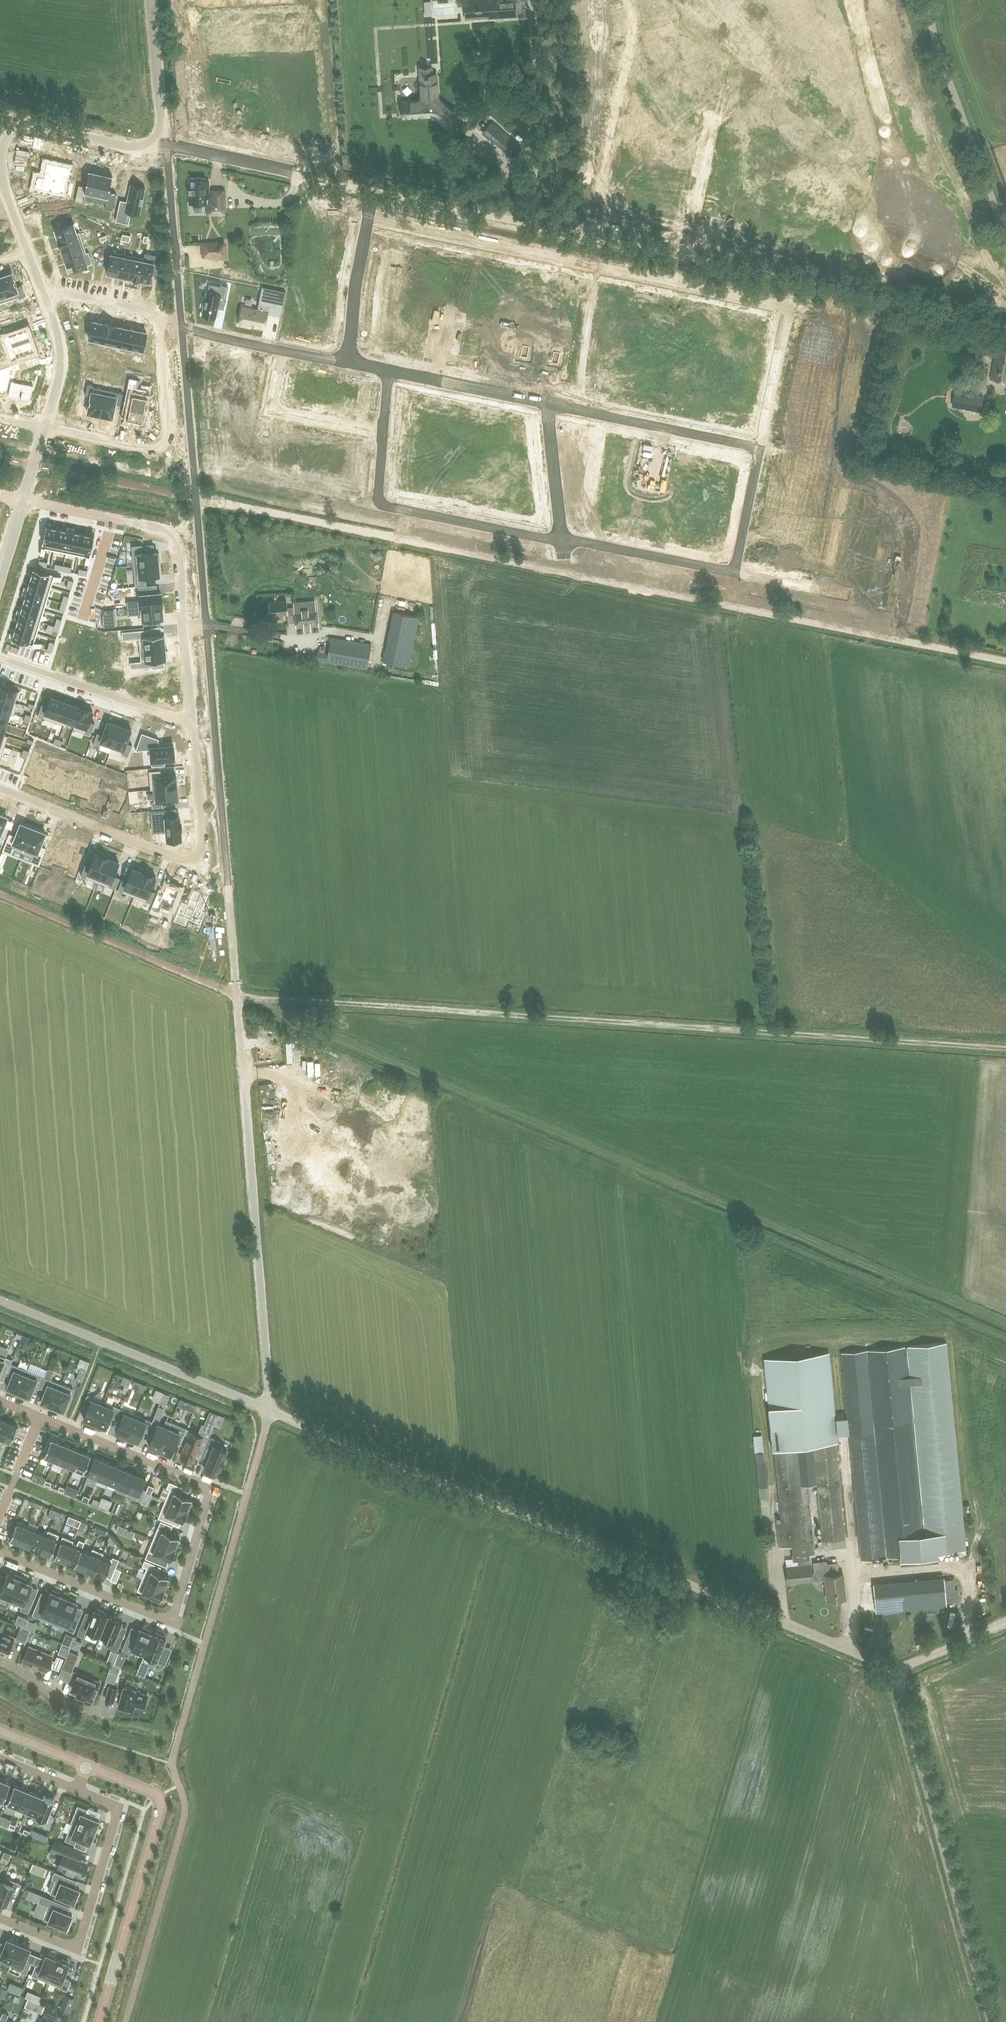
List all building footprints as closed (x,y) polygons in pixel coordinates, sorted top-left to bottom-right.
[(491,13),(491,15),(515,14),(514,0),(471,0),(465,0),(466,5),(477,4),(477,8),(476,8),(477,10),(478,10),(478,14),(491,13)] [(268,41),(255,42),(257,60),(269,59),(268,41)] [(449,120),(454,124),(460,117),(459,117),(458,118),(455,115),(456,114),(435,96),(437,93),(435,74),(431,74),(424,74),(424,75),(420,76),(422,98),(420,100),(402,102),(403,108),(403,110),(403,117),(431,115),(436,116),(445,125),(449,120)] [(768,105),(765,118),(786,123),(789,110),(768,105)] [(492,122),(485,129),(492,135),(498,127),(492,122)] [(37,175),(34,187),(52,191),(58,164),(47,161),(43,177),(37,175)] [(58,164),(52,191),(71,195),(74,183),(67,182),(70,166),(58,164)] [(78,184),(75,201),(82,202),(83,197),(95,200),(100,173),(89,171),(86,186),(78,184)] [(100,173),(95,200),(106,202),(105,207),(113,209),(116,192),(109,191),(112,176),(100,173)] [(218,197),(209,197),(209,180),(189,180),(189,203),(209,203),(209,202),(212,202),(212,213),(225,213),(225,193),(218,193),(218,197)] [(142,213),(147,189),(132,186),(128,202),(122,201),(117,220),(130,223),(133,211),(142,213)] [(225,213),(225,220),(244,220),(244,202),(237,202),(237,213),(225,213)] [(72,210),(70,218),(79,220),(81,211),(72,210)] [(74,222),(54,228),(58,239),(79,232),(79,231),(77,232),(74,222)] [(79,232),(58,239),(61,249),(83,242),(79,232)] [(319,243),(312,242),(303,241),(302,248),(318,251),(319,243)] [(83,242),(61,249),(65,260),(89,252),(88,251),(86,252),(83,242)] [(215,248),(215,242),(201,242),(201,255),(214,255),(214,257),(221,258),(221,248),(215,248)] [(111,250),(107,272),(118,275),(122,252),(111,250)] [(89,252),(65,260),(68,270),(92,262),(89,252)] [(122,252),(118,275),(128,277),(133,255),(122,252)] [(144,257),(139,279),(150,281),(152,272),(158,273),(157,255),(145,252),(144,257)] [(133,255),(128,277),(139,279),(144,257),(133,255)] [(11,272),(0,276),(8,299),(18,295),(19,297),(25,295),(22,284),(16,286),(15,284),(16,284),(14,279),(11,272)] [(216,316),(218,304),(224,305),(228,285),(220,284),(218,293),(206,291),(205,299),(203,299),(202,305),(204,305),(202,313),(216,316)] [(243,306),(239,324),(249,326),(249,324),(264,327),(267,313),(268,305),(270,297),(284,300),(285,291),(272,288),(263,286),(259,303),(258,309),(243,306)] [(388,292),(382,291),(380,298),(387,299),(388,292)] [(529,307),(528,315),(534,316),(536,308),(529,307)] [(423,310),(422,320),(428,321),(430,312),(423,310)] [(12,311),(1,314),(6,328),(13,325),(14,325),(12,319),(14,318),(12,311)] [(489,311),(487,319),(496,321),(498,312),(489,311)] [(93,320),(89,338),(99,340),(100,340),(104,322),(93,320)] [(99,340),(99,342),(110,345),(114,325),(104,322),(100,340),(99,340)] [(6,328),(2,329),(8,347),(31,339),(27,328),(15,332),(13,325),(6,328)] [(114,325),(110,345),(120,347),(121,347),(125,327),(114,325)] [(120,347),(120,349),(131,351),(132,349),(131,349),(135,329),(125,327),(121,347),(120,347)] [(135,329),(131,349),(132,349),(142,351),(146,331),(135,329)] [(31,339),(8,347),(14,365),(25,361),(23,354),(34,351),(31,339)] [(91,343),(90,351),(92,351),(97,352),(99,344),(93,343),(91,343)] [(485,343),(480,365),(481,364),(489,366),(492,348),(484,347),(485,343)] [(492,348),(489,366),(497,367),(496,369),(497,369),(502,344),(501,344),(500,350),(492,348)] [(980,357),(990,358),(991,355),(995,355),(991,378),(1005,380),(1005,349),(997,347),(996,352),(992,351),(992,348),(982,347),(980,357)] [(36,358),(26,361),(28,367),(38,364),(36,358)] [(2,392),(3,393),(4,391),(8,392),(7,395),(16,397),(15,399),(16,399),(16,398),(20,399),(20,400),(21,400),(21,398),(25,399),(30,400),(31,393),(32,393),(32,390),(33,390),(37,377),(36,377),(34,384),(20,382),(13,380),(15,370),(20,369),(18,364),(26,361),(25,361),(14,365),(0,370),(0,392),(2,392)] [(612,371),(607,395),(608,395),(608,394),(616,396),(620,373),(612,372),(613,371),(612,371)] [(620,373),(616,396),(624,397),(624,399),(629,374),(627,380),(620,378),(621,374),(620,373)] [(671,373),(669,381),(680,383),(681,376),(671,373)] [(129,376),(122,413),(128,414),(127,418),(127,420),(128,420),(128,418),(142,421),(144,411),(147,396),(146,396),(147,388),(137,386),(139,378),(129,376)] [(87,383),(85,395),(91,396),(88,412),(100,414),(105,388),(94,386),(94,384),(87,383)] [(710,389),(710,391),(720,393),(722,384),(712,383),(710,389)] [(105,388),(100,414),(112,417),(115,403),(121,404),(123,392),(105,388)] [(956,392),(953,405),(981,410),(983,397),(956,392)] [(465,409),(460,433),(460,431),(468,432),(468,435),(473,410),(465,409)] [(606,431),(604,442),(622,446),(624,435),(606,431)] [(604,442),(601,453),(620,457),(622,446),(604,442)] [(601,453),(599,465),(618,468),(620,457),(601,453)] [(528,455),(527,460),(532,461),(531,467),(536,468),(534,456),(528,455)] [(699,456),(694,480),(695,480),(695,479),(703,481),(707,459),(699,457),(699,456)] [(707,459),(703,481),(711,482),(715,460),(707,459)] [(715,460),(711,482),(711,483),(712,478),(720,479),(719,485),(724,461),(723,462),(715,460)] [(599,465),(597,476),(598,476),(615,480),(618,468),(599,465)] [(458,474),(453,499),(453,498),(463,500),(466,482),(457,480),(458,474)] [(598,476),(596,487),(614,490),(616,480),(615,480),(598,476)] [(466,482),(463,500),(472,501),(472,503),(477,478),(476,478),(475,484),(466,482)] [(596,487),(594,497),(612,501),(614,490),(596,487)] [(594,497),(591,508),(610,511),(612,501),(594,497)] [(591,508),(589,518),(608,522),(610,511),(591,508)] [(654,514),(649,539),(659,541),(664,516),(663,516),(662,523),(653,521),(654,514)] [(44,537),(42,547),(45,547),(54,549),(58,528),(56,527),(55,527),(52,526),(53,526),(51,526),(47,525),(46,525),(45,530),(44,532),(45,532),(44,534),(43,537),(44,537)] [(58,528),(54,549),(66,552),(70,530),(66,529),(64,529),(62,528),(61,528),(58,528)] [(70,530),(66,552),(78,554),(82,532),(79,532),(78,531),(78,532),(76,531),(75,531),(70,530)] [(82,532),(78,554),(86,556),(90,556),(94,535),(94,534),(94,535),(89,534),(88,533),(86,533),(84,533),(82,532)] [(144,545),(132,545),(134,565),(159,563),(158,551),(144,552),(144,545)] [(159,563),(134,565),(135,586),(147,585),(146,577),(160,576),(159,563)] [(33,568),(30,580),(51,586),(53,578),(54,574),(33,568)] [(30,580),(26,591),(47,598),(51,586),(30,580)] [(141,600),(127,601),(128,608),(162,605),(161,592),(155,593),(154,587),(140,588),(141,600)] [(26,591),(23,603),(44,609),(47,598),(26,591)] [(269,601),(271,619),(281,618),(280,614),(287,613),(287,614),(295,614),(296,627),(304,627),(304,630),(310,629),(310,626),(318,625),(317,605),(306,606),(306,601),(294,602),(295,606),(287,607),(286,600),(269,601)] [(23,603),(19,615),(40,621),(44,609),(23,603)] [(162,605),(128,608),(128,614),(142,613),(143,625),(157,624),(157,618),(163,617),(162,605)] [(409,666),(419,616),(393,611),(383,661),(409,666)] [(19,615),(16,626),(37,633),(40,621),(19,615)] [(12,637),(12,638),(33,644),(34,641),(37,633),(16,626),(12,637)] [(151,628),(122,630),(123,639),(139,637),(140,648),(166,646),(165,633),(152,634),(151,628)] [(367,668),(371,644),(330,637),(328,653),(317,651),(316,660),(367,668)] [(78,645),(70,666),(79,670),(87,648),(85,653),(77,650),(78,645)] [(141,660),(131,660),(131,667),(153,665),(152,659),(167,658),(166,656),(168,655),(168,650),(166,650),(166,646),(140,648),(141,660)] [(87,648),(79,670),(88,673),(96,651),(87,648)] [(96,651),(88,673),(100,677),(104,665),(113,668),(116,659),(107,655),(96,651)] [(18,703),(18,702),(16,702),(19,691),(0,685),(0,697),(18,703)] [(42,704),(38,715),(54,721),(62,700),(51,695),(47,706),(42,704)] [(14,714),(18,703),(0,697),(0,709),(14,714)] [(62,700),(54,721),(64,724),(72,703),(62,700)] [(72,703),(64,724),(65,725),(66,720),(75,723),(73,728),(74,728),(81,706),(72,703)] [(81,706),(74,728),(91,734),(95,723),(89,721),(93,710),(81,706)] [(373,707),(371,717),(389,719),(390,710),(373,707)] [(7,723),(10,713),(14,714),(0,709),(0,721),(7,723)] [(371,717),(370,726),(387,729),(389,719),(371,717)] [(97,732),(93,743),(99,745),(100,743),(111,747),(119,724),(108,720),(103,734),(97,732)] [(119,724),(111,747),(112,747),(113,745),(123,749),(122,753),(128,755),(132,744),(126,742),(131,728),(119,724)] [(143,732),(136,750),(150,749),(151,760),(152,765),(165,764),(164,759),(175,759),(173,744),(159,745),(158,738),(143,732)] [(34,753),(25,774),(32,777),(30,784),(40,788),(49,765),(40,761),(42,756),(34,753)] [(49,765),(40,788),(41,787),(49,790),(58,769),(57,769),(55,774),(47,770),(50,765),(49,765)] [(67,773),(67,774),(75,778),(78,772),(69,768),(67,773)] [(58,769),(49,790),(58,794),(57,795),(58,795),(67,773),(58,769)] [(161,769),(149,770),(150,789),(177,787),(176,774),(161,776),(161,769)] [(67,773),(58,795),(68,799),(71,792),(78,795),(86,775),(78,772),(75,778),(67,774),(67,773)] [(91,778),(84,797),(91,800),(88,807),(98,811),(105,792),(96,788),(99,781),(91,778)] [(441,781),(431,782),(433,800),(443,799),(441,781)] [(431,782),(422,783),(424,801),(433,800),(431,782)] [(422,783),(412,784),(414,802),(424,801),(422,783)] [(177,787),(150,789),(153,789),(154,800),(151,801),(152,807),(164,806),(164,803),(171,802),(171,800),(178,799),(177,787)] [(105,792),(98,811),(108,814),(110,808),(117,810),(125,791),(117,788),(115,795),(105,792)] [(163,809),(151,811),(152,820),(159,819),(160,831),(166,831),(166,839),(181,838),(180,829),(181,829),(180,823),(180,821),(179,821),(179,817),(165,818),(164,818),(163,809)] [(9,828),(3,825),(7,816),(0,814),(0,847),(9,828)] [(9,833),(3,850),(12,853),(14,848),(23,851),(33,827),(20,822),(15,835),(9,833)] [(33,827),(23,851),(32,855),(30,861),(38,864),(40,860),(45,847),(40,845),(46,832),(33,827)] [(49,843),(41,862),(49,866),(52,859),(61,862),(69,843),(58,839),(55,846),(49,843)] [(69,843),(61,862),(70,866),(67,873),(75,876),(83,857),(77,855),(80,848),(69,843)] [(81,874),(88,877),(97,881),(107,856),(95,852),(90,865),(85,863),(81,874)] [(107,856),(97,881),(116,888),(120,877),(113,874),(119,861),(107,856)] [(344,865),(333,866),(335,884),(346,883),(344,865)] [(122,878),(118,889),(134,896),(144,871),(132,866),(127,880),(122,878)] [(333,866),(321,868),(324,886),(335,884),(333,866)] [(42,877),(45,870),(40,867),(37,875),(42,877)] [(144,871),(134,896),(151,902),(155,891),(150,889),(156,875),(144,871)] [(72,891),(76,880),(69,878),(65,888),(72,891)] [(173,909),(180,890),(167,884),(165,890),(159,888),(151,909),(160,912),(163,905),(173,909)] [(595,890),(584,891),(587,911),(597,910),(595,890)] [(573,892),(563,893),(565,913),(576,912),(573,892)] [(182,902),(173,923),(184,928),(187,920),(200,925),(205,913),(202,912),(206,900),(192,894),(188,905),(182,902)] [(666,894),(649,905),(655,914),(672,903),(666,894)] [(672,903),(655,914),(661,923),(678,911),(672,903)] [(144,926),(140,934),(146,936),(150,928),(144,926)] [(169,933),(165,944),(174,947),(178,937),(169,933)] [(700,944),(685,955),(690,962),(705,951),(700,944)] [(705,951),(690,962),(695,969),(710,958),(705,951)] [(579,955),(578,974),(587,974),(588,955),(579,955)] [(588,955),(587,974),(597,975),(598,956),(588,955)] [(598,956),(597,975),(606,976),(608,957),(598,956)] [(608,957),(606,976),(616,976),(617,957),(608,957)] [(617,957),(616,976),(625,977),(627,958),(617,957)] [(710,958),(695,969),(699,976),(715,965),(710,958)] [(306,964),(298,965),(299,979),(307,980),(306,964)] [(926,1547),(938,1546),(938,1552),(966,1549),(946,1342),(907,1346),(926,1547)] [(905,1346),(841,1352),(847,1416),(849,1432),(849,1436),(861,1559),(925,1553),(912,1421),(905,1346)] [(829,1353),(764,1359),(767,1391),(765,1391),(765,1399),(768,1398),(773,1448),(774,1448),(782,1529),(777,1529),(779,1547),(792,1546),(793,1560),(797,1559),(798,1565),(786,1566),(787,1582),(812,1580),(811,1572),(811,1564),(810,1564),(808,1552),(814,1551),(808,1485),(817,1484),(819,1507),(822,1541),(845,1539),(836,1441),(838,1441),(837,1433),(849,1432),(847,1416),(835,1417),(829,1353)] [(1,1368),(8,1371),(11,1363),(12,1359),(0,1354),(0,1371),(1,1368)] [(8,1371),(6,1374),(11,1376),(7,1387),(18,1392),(28,1370),(11,1363),(8,1371)] [(28,1370),(18,1392),(30,1397),(34,1385),(40,1388),(44,1376),(47,1370),(30,1363),(28,1370)] [(80,1367),(76,1379),(81,1381),(86,1370),(80,1367)] [(44,1376),(40,1388),(45,1390),(41,1401),(42,1401),(41,1402),(48,1405),(48,1404),(52,1406),(61,1383),(44,1376)] [(73,1388),(61,1383),(52,1406),(56,1407),(55,1408),(62,1411),(63,1410),(64,1410),(73,1388)] [(158,1406),(154,1415),(160,1418),(164,1408),(169,1395),(163,1393),(158,1406)] [(94,1423),(103,1401),(87,1394),(83,1405),(88,1407),(83,1418),(94,1423)] [(110,1416),(115,1418),(120,1408),(103,1401),(94,1423),(106,1427),(110,1416)] [(116,1432),(127,1436),(136,1414),(120,1408),(115,1418),(120,1421),(116,1432)] [(178,1418),(186,1421),(191,1412),(182,1408),(178,1418)] [(209,1411),(206,1420),(215,1424),(218,1415),(209,1411)] [(152,1421),(136,1414),(127,1436),(138,1441),(143,1430),(148,1432),(152,1421)] [(170,1422),(166,1420),(164,1425),(158,1423),(149,1445),(159,1449),(170,1422)] [(7,1421),(0,1437),(11,1441),(17,1425),(7,1421)] [(170,1422),(159,1449),(170,1454),(175,1442),(180,1444),(185,1432),(180,1430),(182,1427),(170,1422)] [(17,1435),(26,1437),(29,1427),(21,1424),(17,1435)] [(212,1429),(202,1425),(198,1436),(190,1432),(181,1455),(183,1456),(182,1458),(190,1462),(191,1459),(193,1460),(199,1446),(204,1449),(212,1429)] [(767,1434),(757,1434),(758,1451),(768,1451),(767,1434)] [(220,1440),(211,1436),(205,1452),(210,1454),(204,1468),(217,1473),(220,1465),(221,1465),(224,1458),(223,1458),(227,1449),(218,1446),(220,1440)] [(52,1466),(54,1462),(53,1461),(61,1443),(51,1439),(43,1457),(49,1460),(48,1464),(52,1466)] [(71,1447),(61,1443),(53,1461),(54,1462),(63,1466),(71,1447)] [(71,1447),(63,1466),(73,1470),(81,1451),(71,1447)] [(81,1451),(73,1470),(83,1474),(90,1455),(81,1451)] [(759,1487),(766,1486),(767,1486),(764,1452),(756,1453),(759,1487)] [(86,1475),(97,1480),(105,1461),(94,1457),(86,1475)] [(108,1482),(115,1465),(105,1461),(97,1480),(107,1484),(108,1482)] [(108,1482),(117,1485),(118,1486),(125,1469),(115,1465),(108,1482)] [(116,1490),(126,1494),(135,1473),(125,1469),(118,1486),(117,1485),(116,1490)] [(145,1477),(135,1473),(126,1494),(137,1499),(142,1501),(143,1499),(145,1493),(145,1492),(146,1490),(141,1488),(145,1477)] [(169,1481),(167,1487),(170,1489),(179,1492),(182,1486),(169,1481)] [(146,1490),(145,1492),(151,1494),(154,1487),(149,1484),(146,1490)] [(76,1496),(79,1489),(74,1487),(71,1494),(76,1496)] [(187,1509),(188,1507),(190,1508),(193,1500),(191,1500),(192,1498),(179,1492),(170,1489),(165,1500),(187,1509)] [(142,1501),(148,1504),(151,1494),(145,1492),(145,1493),(143,1499),(142,1501)] [(188,1509),(187,1509),(165,1500),(158,1517),(170,1522),(172,1516),(184,1521),(188,1509)] [(120,1508),(114,1505),(112,1511),(118,1513),(120,1508)] [(78,1527),(81,1520),(75,1518),(73,1525),(78,1527)] [(10,1539),(20,1543),(27,1526),(28,1524),(17,1520),(10,1539)] [(81,1520),(78,1527),(84,1529),(87,1523),(81,1520)] [(158,1527),(153,1539),(175,1548),(179,1537),(169,1532),(172,1525),(161,1520),(158,1527)] [(124,1527),(118,1525),(116,1531),(121,1534),(124,1527)] [(30,1547),(37,1530),(27,1526),(20,1543),(30,1547)] [(37,1530),(30,1547),(40,1551),(46,1534),(37,1530)] [(46,1534),(40,1551),(50,1555),(59,1534),(48,1530),(46,1534)] [(71,1544),(72,1545),(73,1542),(73,1540),(63,1536),(54,1557),(64,1561),(71,1544)] [(71,1544),(64,1561),(74,1565),(81,1549),(84,1541),(78,1539),(76,1544),(73,1542),(72,1545),(71,1544)] [(176,1548),(175,1548),(153,1539),(148,1550),(145,1558),(157,1563),(160,1555),(169,1559),(171,1560),(176,1548)] [(91,1553),(84,1569),(94,1573),(102,1555),(103,1552),(93,1548),(91,1552),(91,1553)] [(91,1553),(91,1552),(81,1549),(74,1565),(84,1569),(91,1553)] [(112,1559),(102,1555),(94,1573),(105,1577),(105,1576),(109,1566),(115,1569),(115,1567),(119,1559),(113,1557),(112,1559)] [(164,1587),(169,1576),(159,1572),(161,1566),(145,1559),(142,1565),(147,1567),(142,1578),(164,1587)] [(814,1571),(811,1572),(812,1580),(825,1578),(827,1599),(845,1597),(843,1572),(838,1573),(827,1574),(826,1563),(826,1561),(813,1562),(814,1571)] [(121,1570),(115,1567),(115,1569),(110,1579),(116,1582),(121,1570)] [(10,1601),(20,1576),(14,1574),(13,1576),(7,1573),(2,1587),(0,1586),(0,1596),(10,1601)] [(20,1576),(10,1601),(22,1605),(21,1609),(28,1612),(34,1598),(27,1595),(31,1586),(32,1583),(26,1581),(27,1579),(20,1576)] [(876,1612),(947,1605),(944,1577),(873,1584),(876,1612)] [(165,1587),(164,1587),(142,1578),(137,1590),(160,1599),(165,1587)] [(60,1593),(53,1589),(52,1592),(51,1591),(45,1603),(38,1601),(33,1614),(53,1622),(64,1597),(59,1595),(60,1593)] [(69,1599),(64,1597),(53,1622),(74,1631),(79,1617),(72,1614),(77,1602),(76,1602),(77,1600),(69,1596),(69,1599)] [(100,1635),(108,1615),(103,1612),(104,1611),(97,1608),(96,1610),(94,1609),(90,1620),(83,1617),(77,1633),(84,1636),(87,1630),(100,1635)] [(100,1635),(107,1638),(105,1645),(118,1650),(124,1634),(118,1631),(122,1620),(120,1619),(121,1618),(114,1615),(114,1617),(108,1615),(100,1635)] [(21,1626),(16,1638),(25,1642),(30,1629),(21,1626)] [(144,1653),(153,1632),(152,1632),(151,1632),(151,1630),(142,1626),(141,1628),(140,1627),(135,1639),(128,1636),(122,1649),(130,1652),(132,1648),(144,1653)] [(0,1632),(0,1649),(0,1648),(9,1651),(9,1649),(10,1647),(14,1637),(1,1631),(0,1631),(0,1632)] [(154,1633),(153,1632),(144,1653),(157,1658),(156,1661),(165,1664),(169,1653),(161,1650),(166,1638),(164,1637),(164,1635),(155,1632),(154,1633)] [(63,1658),(57,1655),(55,1661),(50,1659),(52,1655),(30,1646),(23,1662),(45,1671),(48,1664),(53,1666),(52,1667),(59,1670),(63,1658)] [(69,1650),(62,1668),(71,1672),(72,1670),(79,1654),(69,1650)] [(148,1663),(141,1661),(137,1673),(143,1675),(148,1663)] [(115,1684),(121,1667),(111,1664),(105,1681),(115,1684)] [(73,1684),(70,1689),(78,1692),(77,1694),(92,1700),(97,1688),(99,1683),(91,1679),(75,1673),(73,1678),(75,1679),(73,1684)] [(118,1705),(133,1709),(134,1704),(144,1707),(147,1695),(138,1692),(139,1690),(124,1686),(122,1693),(116,1691),(117,1688),(109,1686),(106,1699),(113,1701),(114,1697),(120,1699),(118,1705)] [(10,1783),(0,1779),(0,1805),(1,1805),(10,1783)] [(24,1789),(14,1784),(6,1805),(16,1809),(24,1789)] [(34,1793),(24,1789),(16,1809),(26,1813),(34,1793)] [(26,1813),(35,1817),(44,1795),(43,1796),(34,1793),(26,1813)] [(44,1795),(35,1817),(36,1817),(36,1816),(46,1820),(44,1825),(49,1827),(54,1817),(48,1814),(54,1800),(44,1795)] [(94,1831),(99,1820),(86,1814),(88,1809),(78,1805),(71,1822),(94,1831)] [(77,1838),(90,1843),(94,1831),(71,1822),(70,1822),(71,1823),(65,1839),(75,1844),(77,1838)] [(82,1851),(55,1840),(51,1848),(64,1853),(58,1867),(65,1870),(64,1871),(72,1875),(73,1873),(81,1876),(84,1870),(85,1868),(87,1861),(79,1858),(82,1851)] [(34,1863),(31,1870),(36,1872),(39,1865),(34,1863)] [(55,1871),(52,1878),(55,1880),(50,1892),(74,1902),(74,1901),(76,1901),(78,1895),(77,1894),(79,1889),(75,1887),(66,1883),(68,1877),(55,1871)] [(0,1889),(0,1901),(7,1903),(12,1891),(17,1893),(21,1883),(5,1877),(0,1889)] [(43,1918),(60,1925),(59,1927),(68,1930),(71,1922),(69,1921),(72,1914),(59,1909),(61,1902),(41,1894),(38,1902),(33,1914),(43,1918)] [(19,1943),(7,1938),(2,1952),(0,1951),(0,1961),(10,1965),(19,1943)] [(25,1961),(30,1947),(29,1947),(30,1946),(23,1943),(23,1944),(19,1943),(10,1965),(10,1966),(11,1963),(22,1968),(20,1971),(26,1973),(30,1963),(25,1961)] [(48,1981),(58,1959),(54,1957),(54,1956),(48,1953),(47,1954),(46,1954),(41,1966),(35,1964),(31,1974),(48,1981)] [(68,1963),(68,1962),(62,1959),(62,1960),(58,1959),(48,1981),(59,1986),(59,1987),(67,1990),(71,1980),(64,1977),(69,1963),(68,1963)] [(10,1965),(8,1970),(19,1975),(20,1971),(22,1968),(11,1963),(10,1966),(10,1965)] [(63,2003),(61,2009),(69,2012),(71,2006),(70,2005),(73,1998),(67,1995),(63,2003)] [(6,2019),(8,2014),(3,2011),(0,2018),(0,2021),(13,2021),(6,2019)]
